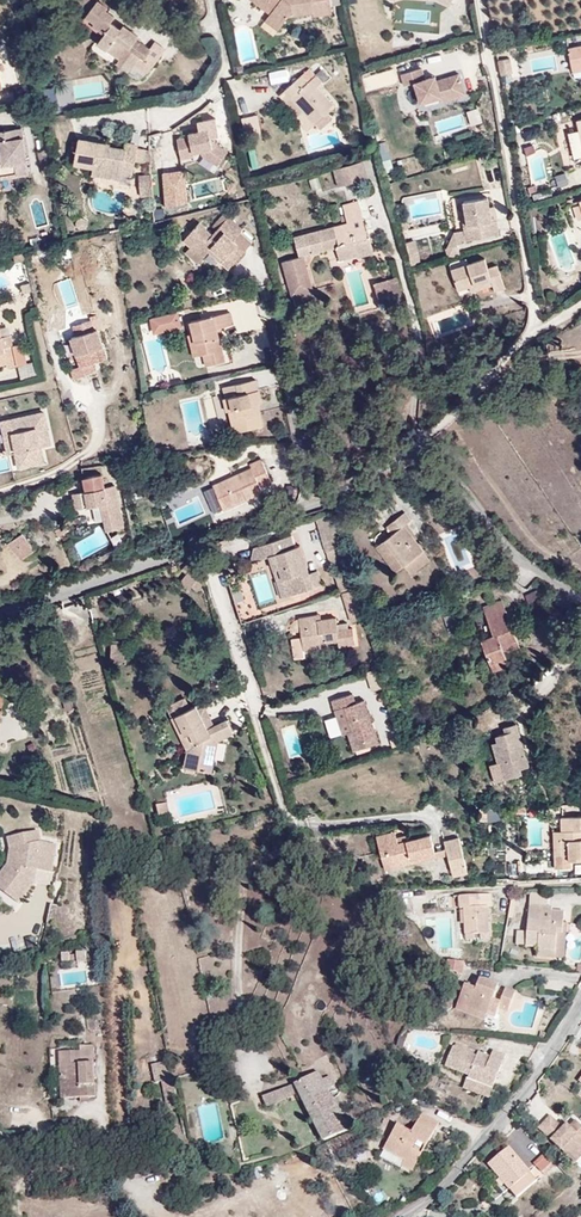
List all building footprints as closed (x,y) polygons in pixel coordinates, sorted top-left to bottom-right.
[(149,41),(151,38),(119,15),(121,11),(105,1),(102,5),(94,0),(84,0),(77,11),(98,26),(96,30),(110,40),(105,47),(128,62),(142,72),(145,67),(150,60),(162,68),(174,51),(165,44),(160,49),(149,41)] [(263,0),(261,0),(256,6),(269,17),(275,10),(263,0)] [(275,10),(265,23),(277,32),(288,19),(311,16),(312,19),(331,16),(330,9),(329,0),(263,0),(275,10)] [(338,0),(329,0),(330,9),(339,8),(338,0)] [(570,49),(574,64),(580,63),(580,46),(570,49)] [(510,57),(497,57),(499,74),(511,73),(510,57)] [(162,68),(150,60),(145,67),(157,75),(162,68)] [(137,79),(142,72),(128,62),(123,70),(137,79)] [(400,75),(403,86),(413,84),(419,106),(441,99),(442,103),(465,96),(458,74),(435,81),(434,77),(425,80),(421,69),(400,75)] [(305,78),(299,72),(276,93),(295,114),(299,110),(311,123),(313,121),(325,110),(330,105),(312,85),(305,78)] [(311,72),(305,78),(312,85),(318,80),(311,72)] [(50,85),(42,89),(48,100),(55,96),(50,85)] [(236,109),(240,122),(248,120),(244,107),(236,109)] [(318,126),(330,116),(325,110),(313,121),(318,126)] [(222,138),(218,118),(200,122),(202,129),(190,132),(192,137),(181,139),(185,160),(197,158),(196,153),(203,152),(204,157),(221,167),(231,152),(216,142),(214,142),(213,139),(222,138)] [(25,130),(0,134),(0,151),(2,150),(4,166),(0,167),(0,186),(31,181),(25,130)] [(580,131),(568,133),(573,157),(580,155),(580,137),(580,131)] [(142,168),(147,145),(133,142),(131,151),(117,148),(117,144),(86,139),(80,166),(98,169),(97,176),(115,180),(117,171),(131,174),(133,166),(142,168)] [(523,145),(524,154),(534,152),(533,143),(523,145)] [(362,171),(357,154),(342,158),(347,175),(362,171)] [(347,175),(342,158),(327,162),(332,180),(347,175)] [(129,184),(131,174),(117,171),(115,180),(129,184)] [(571,183),(567,172),(554,176),(558,188),(571,183)] [(138,196),(150,195),(150,173),(138,174),(138,196)] [(187,202),(183,173),(162,175),(165,209),(187,202)] [(210,179),(211,192),(221,191),(220,178),(210,179)] [(533,199),(551,195),(549,188),(531,192),(533,199)] [(498,235),(496,220),(492,221),(490,206),(488,197),(463,201),(466,225),(463,226),(465,240),(498,235)] [(357,214),(354,199),(339,203),(343,218),(289,231),(294,250),(277,254),(285,289),(290,288),(288,278),(303,275),(297,249),(331,241),(334,253),(351,248),(350,246),(365,242),(363,231),(359,232),(355,215),(357,214)] [(243,248),(233,238),(241,229),(226,215),(211,233),(200,222),(184,240),(202,256),(208,250),(221,261),(227,266),(243,248)] [(457,244),(466,242),(465,240),(464,230),(455,231),(444,248),(446,257),(459,253),(457,244)] [(414,241),(405,244),(411,265),(420,263),(414,241)] [(352,251),(367,247),(365,242),(350,246),(351,248),(352,251)] [(198,261),(202,256),(191,246),(187,251),(198,261)] [(221,261),(208,250),(202,256),(216,267),(221,261)] [(20,265),(29,262),(27,255),(18,258),(20,265)] [(504,288),(497,265),(488,268),(485,259),(451,270),(458,290),(490,280),(492,285),(494,291),(504,288)] [(399,296),(391,270),(369,276),(376,303),(399,296)] [(305,284),(303,275),(288,278),(290,288),(305,284)] [(492,285),(490,280),(470,286),(472,292),(492,285)] [(220,340),(218,329),(224,327),(235,324),(231,311),(190,321),(193,334),(198,356),(199,358),(202,357),(204,368),(225,363),(220,340)] [(179,313),(152,319),(154,331),(182,325),(179,313)] [(18,327),(9,329),(6,317),(0,318),(0,366),(14,363),(11,345),(22,343),(18,327)] [(82,342),(104,337),(102,326),(80,332),(82,342)] [(226,338),(224,327),(218,329),(220,340),(226,338)] [(198,356),(193,334),(187,335),(192,357),(198,356)] [(112,369),(104,337),(75,344),(82,373),(73,376),(75,386),(102,380),(100,372),(112,369)] [(26,362),(22,343),(11,345),(14,363),(15,366),(26,362)] [(64,347),(67,364),(74,362),(71,346),(64,347)] [(264,426),(259,406),(264,405),(258,380),(225,387),(227,398),(222,399),(227,417),(234,415),(238,433),(264,426)] [(55,445),(49,411),(18,418),(21,431),(19,431),(22,451),(25,466),(49,462),(46,446),(55,445)] [(238,433),(234,415),(227,417),(232,435),(238,433)] [(13,453),(22,451),(19,431),(21,431),(18,418),(7,420),(13,453)] [(8,470),(6,454),(0,455),(0,471),(8,470)] [(260,492),(258,487),(269,482),(258,457),(245,462),(247,467),(206,484),(217,510),(260,492)] [(106,489),(103,475),(86,479),(89,493),(106,489)] [(114,493),(116,505),(102,508),(107,531),(124,527),(116,487),(106,489),(107,495),(114,493)] [(116,505),(114,493),(107,495),(106,489),(89,493),(92,510),(102,508),(116,505)] [(92,510),(89,493),(79,495),(82,512),(92,510)] [(424,548),(404,524),(409,520),(403,512),(387,525),(392,531),(384,539),(403,566),(424,548)] [(110,538),(115,547),(123,543),(119,534),(110,538)] [(12,543),(25,558),(34,549),(20,535),(12,543)] [(308,590),(293,545),(286,547),(282,537),(252,546),(256,560),(267,556),(275,554),(279,567),(290,563),(294,575),(283,579),(289,596),(308,590)] [(403,566),(384,539),(376,545),(396,572),(403,566)] [(244,563),(256,560),(252,546),(247,547),(244,563)] [(345,546),(328,551),(332,565),(350,560),(345,546)] [(409,574),(430,557),(424,548),(403,566),(409,574)] [(267,556),(272,570),(279,567),(275,554),(267,556)] [(294,575),(290,563),(279,567),(283,579),(294,575)] [(226,564),(225,564),(218,566),(216,567),(220,576),(229,573),(226,564)] [(283,579),(279,567),(272,570),(282,598),(289,596),(283,579)] [(317,586),(311,568),(302,571),(308,590),(317,586)] [(343,589),(357,584),(353,573),(339,578),(343,589)] [(187,588),(193,581),(184,574),(177,583),(186,590),(187,588)] [(193,581),(187,588),(193,593),(199,585),(193,581)] [(367,618),(358,589),(342,594),(351,624),(367,618)] [(537,589),(524,593),(529,608),(542,604),(537,589)] [(491,607),(494,617),(514,611),(511,602),(491,607)] [(508,649),(523,644),(514,611),(494,617),(498,632),(485,636),(496,670),(513,664),(508,649)] [(337,634),(336,621),(315,623),(314,619),(297,622),(302,653),(318,650),(318,647),(339,643),(337,634)] [(337,634),(339,643),(339,648),(352,647),(350,632),(337,634)] [(120,645),(108,644),(108,659),(119,660),(120,645)] [(383,685),(378,669),(367,673),(372,688),(383,685)] [(9,698),(0,692),(0,710),(9,698)] [(381,743),(366,699),(359,701),(356,694),(334,700),(337,710),(347,707),(354,731),(350,733),(355,748),(358,751),(381,743)] [(165,706),(169,716),(189,708),(184,697),(165,706)] [(214,742),(229,736),(223,721),(204,729),(193,706),(169,716),(184,748),(180,769),(207,774),(214,742)] [(354,731),(347,707),(337,710),(344,735),(350,733),(354,731)] [(528,768),(516,724),(501,728),(504,739),(484,744),(492,770),(498,769),(502,782),(521,777),(520,771),(528,768)] [(153,807),(156,816),(165,814),(163,804),(153,807)] [(486,808),(487,820),(501,819),(499,807),(486,808)] [(555,839),(562,839),(563,858),(556,858),(556,870),(572,870),(572,862),(580,862),(580,820),(563,821),(564,834),(555,834),(555,839)] [(59,846),(41,843),(39,832),(15,836),(11,867),(0,881),(0,892),(18,906),(42,875),(54,877),(59,846)] [(435,854),(431,837),(399,845),(396,833),(377,838),(385,872),(436,859),(435,854)] [(15,836),(6,838),(4,864),(0,869),(0,881),(11,867),(15,836)] [(459,839),(445,843),(447,851),(448,856),(454,879),(468,875),(459,839)] [(546,862),(525,863),(525,871),(546,870),(546,862)] [(497,893),(459,895),(459,909),(464,909),(465,933),(493,932),(492,907),(498,907),(497,893)] [(559,901),(560,894),(534,894),(533,904),(559,906),(559,901)] [(569,926),(570,902),(559,901),(559,906),(533,904),(531,939),(544,940),(544,942),(563,944),(564,926),(569,926)] [(564,926),(563,944),(562,951),(570,951),(572,916),(569,916),(569,926),(564,926)] [(515,945),(524,945),(524,930),(515,930),(515,945)] [(562,951),(563,944),(544,942),(543,949),(562,951)] [(447,958),(444,967),(461,971),(463,962),(447,958)] [(502,1013),(510,995),(499,990),(495,1000),(490,998),(495,986),(474,976),(469,988),(458,983),(451,998),(463,1005),(461,1009),(480,1019),(481,1016),(488,1018),(492,1009),(502,1013)] [(480,1019),(461,1009),(458,1016),(476,1026),(480,1019)] [(490,1090),(504,1054),(490,1048),(487,1056),(475,1051),(472,1053),(451,1045),(442,1067),(464,1076),(466,1080),(490,1090)] [(97,1101),(95,1047),(78,1048),(78,1053),(60,1054),(62,1081),(71,1080),(72,1102),(97,1101)] [(176,1101),(171,1069),(158,1071),(163,1103),(176,1101)] [(348,1137),(325,1090),(332,1086),(327,1077),(319,1081),(315,1072),(292,1083),(325,1149),(348,1137)] [(72,1102),(71,1080),(62,1081),(62,1102),(72,1102)] [(297,1093),(292,1083),(282,1088),(287,1098),(297,1093)] [(287,1098),(282,1088),(260,1099),(264,1108),(287,1098)] [(417,1164),(437,1122),(419,1113),(411,1130),(397,1124),(383,1154),(403,1163),(405,1158),(417,1164)] [(544,1131),(580,1165),(580,1164),(580,1123),(580,1122),(574,1128),(570,1132),(566,1128),(556,1118),(544,1131)] [(570,1132),(574,1128),(570,1124),(566,1128),(570,1132)] [(510,1186),(522,1200),(542,1183),(514,1150),(494,1166),(506,1181),(510,1186)] [(545,1174),(557,1165),(550,1157),(539,1167),(545,1174)] [(412,1174),(417,1164),(405,1158),(403,1163),(401,1169),(412,1174)]
